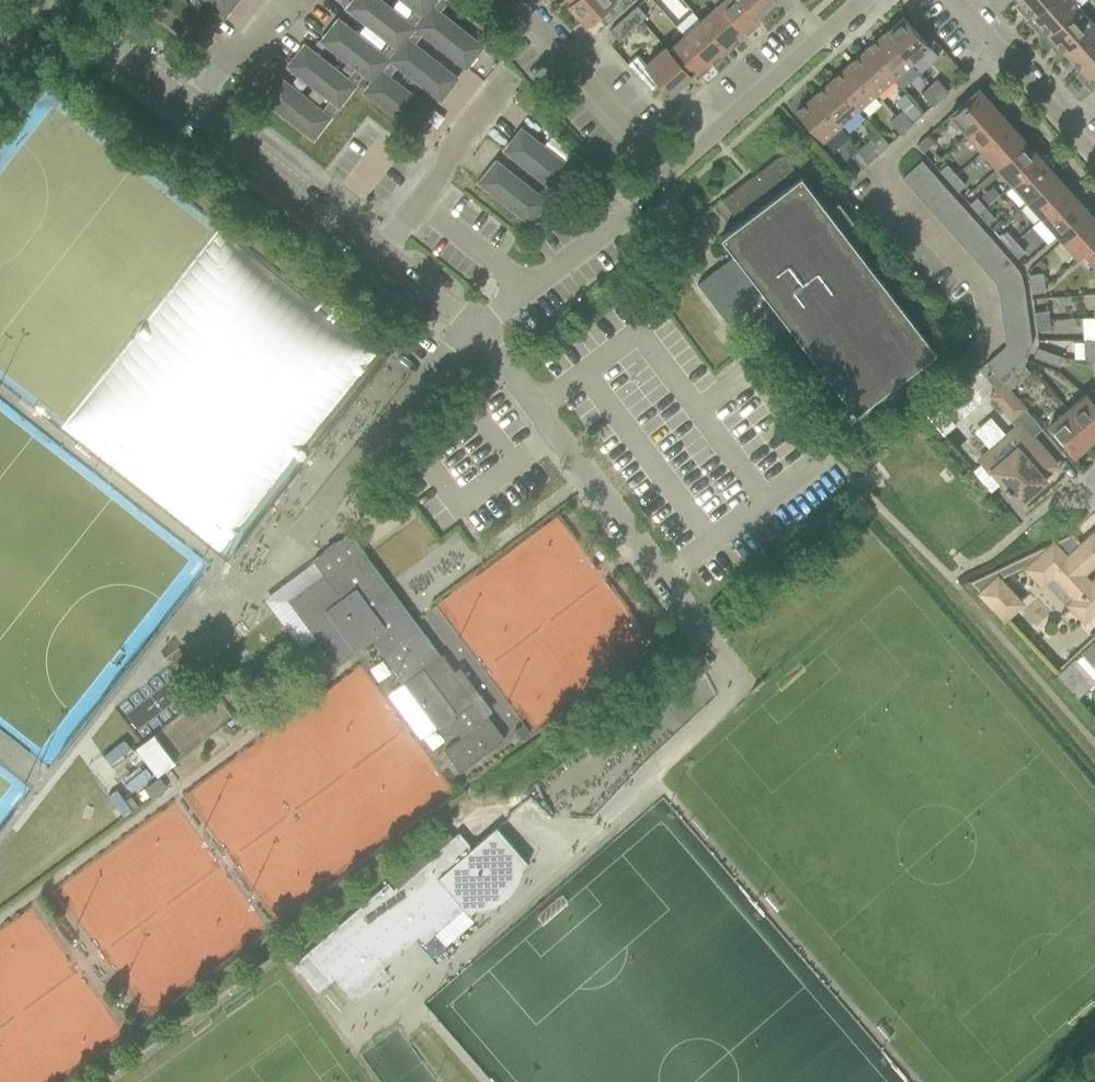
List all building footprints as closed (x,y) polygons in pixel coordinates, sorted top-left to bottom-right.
[(141,2),(192,42),(208,21),(182,0),(142,0),(141,2)] [(225,16),(237,0),(204,0),(225,16)] [(415,27),(423,16),(406,3),(398,14),(380,0),(353,0),(347,8),(381,35),(398,48),(415,27)] [(436,0),(403,0),(406,3),(423,16),(436,0)] [(449,0),(436,0),(423,16),(415,27),(423,34),(466,67),(482,46),(440,12),(449,0)] [(633,1),(632,0),(575,0),(569,5),(587,25),(597,15),(605,25),(633,1)] [(760,19),(743,0),(713,0),(717,4),(716,4),(743,34),(760,19)] [(775,0),(743,0),(760,19),(758,16),(775,0)] [(1051,0),(1018,0),(1019,2),(1014,6),(1022,14),(1027,10),(1032,17),(1028,21),(1051,0)] [(1079,7),(1073,0),(1051,0),(1028,21),(1037,32),(1042,28),(1048,34),(1079,7)] [(726,49),(743,34),(716,4),(700,19),(726,49)] [(619,40),(646,16),(637,6),(610,31),(619,40)] [(1064,52),(1094,25),(1079,7),(1048,34),(1043,39),(1053,50),(1058,45),(1064,52)] [(912,62),(930,46),(903,16),(885,32),(912,62)] [(355,68),(363,74),(364,74),(372,80),(389,59),(398,48),(381,35),(372,46),(338,19),(321,40),(355,68)] [(710,64),(726,49),(700,19),(683,34),(710,64)] [(1094,56),(1094,25),(1064,52),(1080,70),(1094,56)] [(414,45),(423,34),(415,27),(398,48),(389,59),(398,66),(440,99),(457,78),(414,45)] [(894,78),(912,62),(885,32),(867,48),(894,78)] [(693,78),(710,64),(683,34),(667,48),(666,47),(665,47),(693,78)] [(287,66),(330,99),(339,106),(363,74),(355,68),(346,79),(304,45),(287,66)] [(692,79),(693,78),(665,47),(646,64),(637,55),(627,64),(652,91),(662,83),(671,93),(690,76),(692,79)] [(876,94),(894,78),(867,48),(849,64),(876,94)] [(1080,70),(1075,74),(1085,85),(1090,81),(1094,87),(1094,56),(1080,70)] [(364,91),(415,131),(432,110),(389,77),(398,66),(389,59),(372,80),(364,91)] [(859,110),(876,94),(849,64),(832,79),(859,110)] [(279,77),(262,98),(313,138),(339,106),(330,99),(321,110),(279,77)] [(841,125),(859,110),(832,79),(814,95),(841,125)] [(942,96),(948,91),(937,79),(931,85),(942,96)] [(931,85),(921,94),(931,105),(942,96),(931,85)] [(967,134),(996,109),(979,89),(950,115),(967,134)] [(823,142),(841,125),(814,95),(796,112),(823,142)] [(982,151),(1011,125),(996,109),(967,134),(982,151)] [(912,122),(902,111),(896,116),(906,128),(912,122)] [(900,133),(906,128),(896,116),(890,122),(900,133)] [(997,167),(1026,142),(1011,125),(982,151),(997,167)] [(504,150),(547,183),(555,190),(582,157),(573,151),(564,163),(521,129),(504,150)] [(889,143),(888,143),(878,132),(861,148),(871,159),(889,143)] [(923,152),(933,143),(927,135),(917,145),(923,152)] [(1012,184),(1041,159),(1026,142),(997,167),(1012,184)] [(862,167),(871,159),(861,148),(852,156),(862,167)] [(802,176),(801,177),(784,154),(723,200),(740,223),(723,236),(737,254),(698,284),(728,323),(746,309),(768,338),(788,323),(815,358),(804,367),(817,385),(829,376),(855,411),(936,350),(842,228),(846,225),(831,207),(828,210),(802,176)] [(1027,201),(1055,175),(1041,159),(1012,184),(1027,201)] [(911,188),(931,170),(922,160),(902,178),(911,188)] [(555,190),(547,183),(538,195),(496,161),(479,182),(530,222),(555,190)] [(949,181),(956,174),(947,164),(939,170),(949,181)] [(920,198),(939,180),(931,170),(911,188),(920,198)] [(958,191),(965,185),(956,174),(949,181),(958,191)] [(1042,217),(1070,192),(1055,175),(1027,201),(1042,217)] [(928,207),(948,190),(939,180),(920,198),(928,207)] [(937,217),(957,200),(948,190),(928,207),(937,217)] [(1072,222),(1086,209),(1070,192),(1042,217),(1060,237),(1074,224),(1072,222)] [(979,214),(986,208),(977,197),(969,204),(979,214)] [(946,227),(966,209),(957,200),(937,217),(946,227)] [(988,224),(995,218),(986,208),(979,214),(988,224)] [(955,237),(974,219),(966,209),(946,227),(955,237)] [(1088,212),(1086,209),(1072,222),(1074,224),(1060,237),(1078,258),(1094,242),(1094,220),(1088,212)] [(963,246),(983,229),(974,219),(955,237),(963,246)] [(972,256),(992,239),(983,229),(963,246),(972,256)] [(1008,247),(1015,241),(1006,231),(999,237),(1008,247)] [(981,266),(1000,249),(992,239),(972,256),(981,266)] [(1017,258),(1025,251),(1015,241),(1008,247),(1017,258)] [(1078,258),(1088,268),(1094,268),(1094,284),(1094,242),(1078,258)] [(1004,271),(1013,263),(1000,249),(981,266),(990,276),(1004,271)] [(998,294),(1024,290),(1021,273),(994,281),(998,294)] [(1030,284),(1044,282),(1043,273),(1029,274),(1030,284)] [(1031,293),(1045,291),(1044,282),(1030,284),(1031,293)] [(1000,307),(1026,303),(1024,290),(998,294),(1000,307)] [(1002,320),(1028,316),(1026,303),(1000,307),(1002,320)] [(1035,321),(1049,319),(1048,310),(1034,312),(1035,321)] [(1003,333),(1030,329),(1028,316),(1002,320),(1003,333)] [(1036,331),(1050,329),(1049,319),(1035,321),(1036,331)] [(1028,354),(1032,344),(1030,329),(1003,333),(1005,346),(1028,354)] [(1094,339),(1085,339),(1085,342),(1084,341),(1085,358),(1086,358),(1086,360),(1090,360),(1094,361),(1094,339)] [(1005,346),(996,354),(1019,381),(1030,372),(1024,365),(1028,354),(1005,346)] [(1047,361),(1050,352),(1037,347),(1034,356),(1047,361)] [(1060,366),(1063,357),(1050,352),(1047,361),(1060,366)] [(1009,390),(1019,381),(996,354),(986,363),(993,371),(1003,383),(1009,390)] [(465,386),(472,377),(463,369),(455,378),(465,386)] [(993,371),(986,377),(997,389),(1003,383),(993,371)] [(1025,408),(1009,390),(1003,383),(997,389),(990,395),(1011,420),(1025,408)] [(1091,399),(1086,393),(1085,394),(1094,405),(1094,396),(1091,399)] [(1094,436),(1094,405),(1085,394),(1068,409),(1093,438),(1094,436)] [(1074,455),(1093,438),(1068,409),(1048,426),(1074,455)] [(1056,465),(1032,437),(1020,423),(979,459),(990,472),(992,470),(1006,486),(1004,488),(1009,493),(1011,491),(1019,502),(1037,487),(1035,484),(1056,465)] [(609,668),(648,641),(558,512),(499,553),(516,578),(529,569),(540,584),(547,579),(609,668)] [(325,576),(292,600),(311,626),(319,637),(320,638),(338,661),(346,655),(371,637),(372,640),(399,675),(404,682),(436,725),(437,726),(437,727),(438,728),(439,729),(441,730),(442,731),(443,732),(445,732),(446,733),(447,733),(449,733),(450,733),(452,733),(453,733),(455,732),(456,732),(466,724),(471,730),(460,738),(444,750),(460,771),(505,738),(487,714),(475,697),(480,693),(460,666),(454,670),(442,653),(441,654),(436,648),(415,620),(413,617),(388,583),(370,559),(351,533),(350,533),(313,560),(314,562),(315,563),(323,574),(325,576)] [(1094,609),(1094,580),(1091,584),(1081,573),(1092,564),(1094,567),(1094,536),(1093,534),(1067,558),(1054,543),(1027,568),(1042,583),(1053,573),(1076,598),(1067,607),(1071,605),(1084,619),(1094,609)] [(453,629),(509,591),(491,564),(435,601),(453,629)] [(1021,603),(998,578),(998,577),(981,592),(1004,618),(1021,603)] [(1082,654),(1094,668),(1094,642),(1082,654)] [(1094,681),(1074,659),(1057,675),(1078,697),(1094,681)] [(523,725),(514,732),(521,741),(530,735),(523,725)] [(169,767),(175,762),(154,734),(136,749),(157,776),(169,767)] [(515,885),(516,883),(519,876),(521,869),(528,863),(496,827),(472,848),(459,832),(431,857),(418,842),(384,872),(397,886),(393,889),(387,882),(293,964),(318,991),(334,977),(354,1000),(387,972),(383,967),(419,936),(425,942),(452,919),(448,915),(460,905),(468,915),(476,909),(480,908),(484,908),(488,906),(491,905),(494,904),(499,902),(501,900),(505,897),(508,894),(510,892),(513,888),(515,885)]
